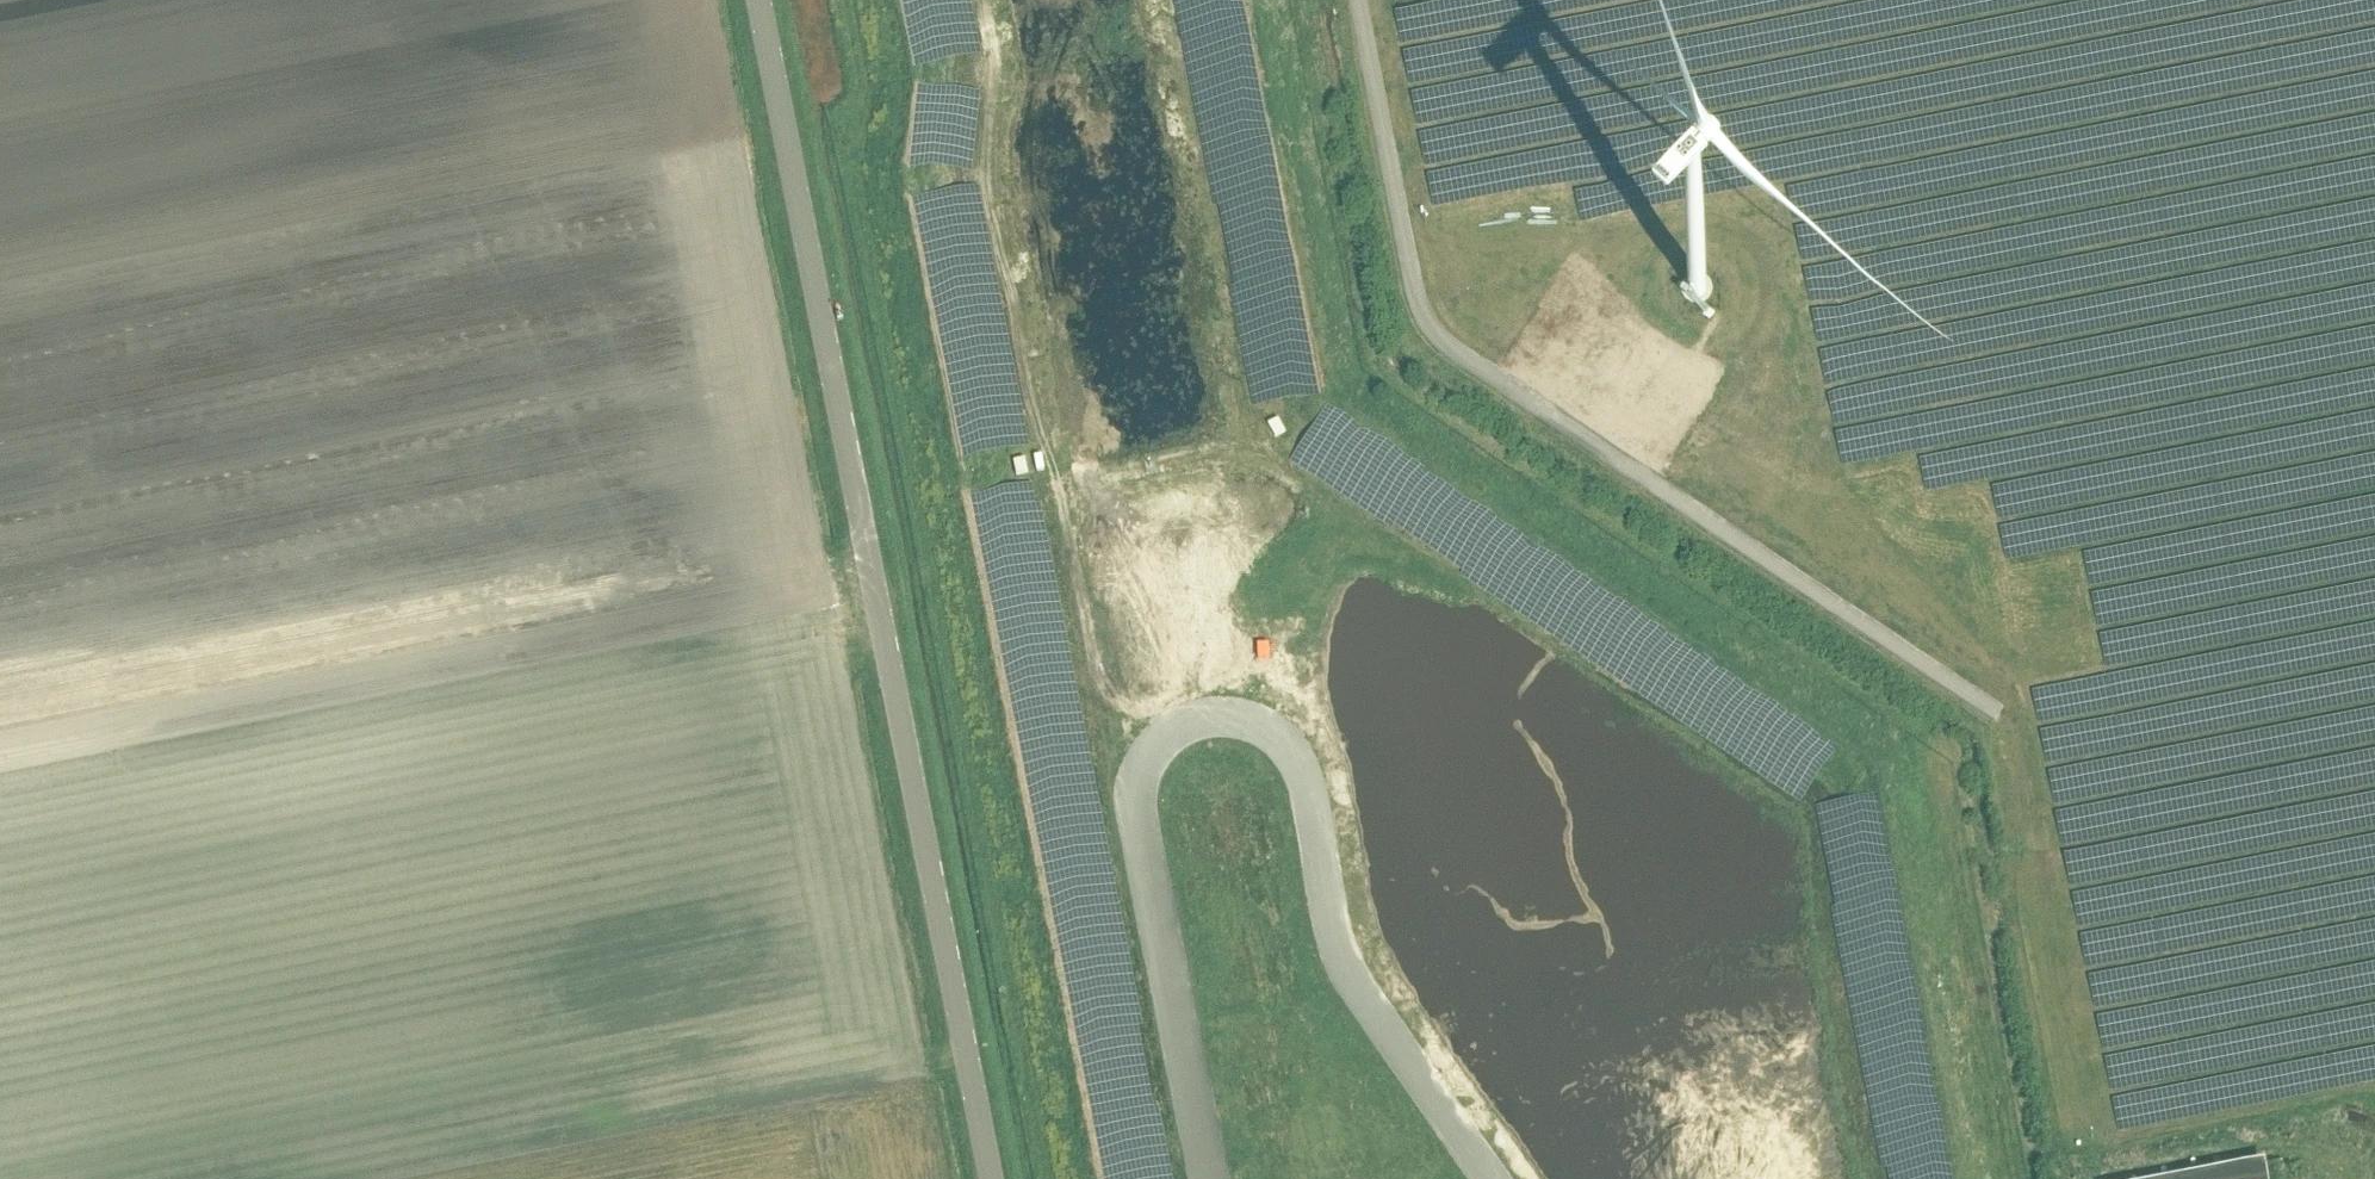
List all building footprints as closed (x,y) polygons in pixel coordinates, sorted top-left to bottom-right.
[(1688,294),(1688,295),(1688,296),(1688,297),(1689,298),(1689,299),(1690,300),(1690,301),(1691,301),(1692,302),(1693,303),(1694,303),(1694,304),(1695,304),(1696,304),(1697,304),(1698,304),(1699,304),(1700,304),(1701,304),(1702,303),(1703,303),(1703,302),(1704,302),(1705,301),(1706,300),(1706,299),(1707,299),(1707,298),(1707,297),(1707,296),(1707,295),(1707,294),(1707,293),(1707,292),(1707,291),(1707,290),(1706,290),(1706,289),(1705,288),(1704,287),(1703,287),(1703,286),(1702,286),(1701,285),(1700,285),(1699,285),(1698,285),(1697,285),(1696,285),(1695,285),(1694,285),(1694,286),(1693,286),(1692,287),(1691,288),(1690,288),(1690,289),(1689,290),(1689,291),(1688,292),(1688,293),(1688,294)] [(2148,1178),(2256,1178),(2254,1165),(2148,1178)]
